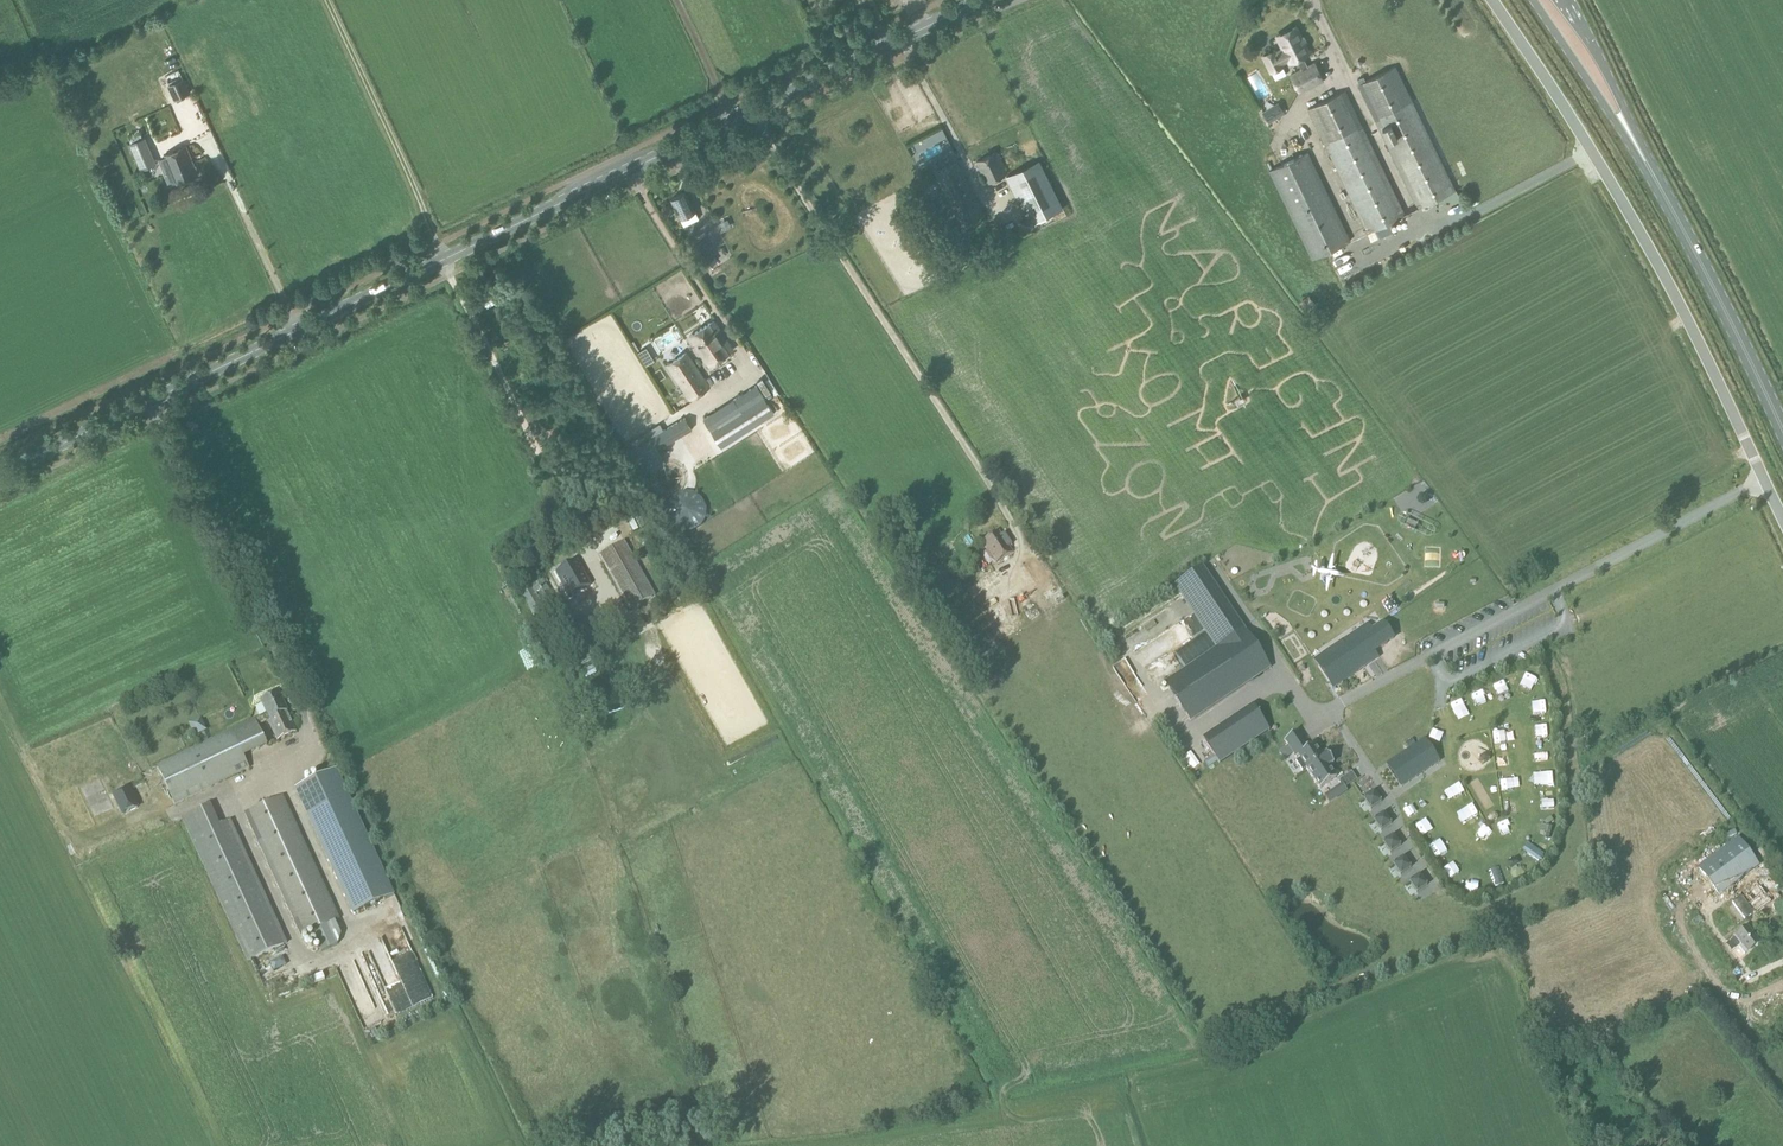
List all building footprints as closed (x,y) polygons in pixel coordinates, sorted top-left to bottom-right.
[(1274,50),(1263,56),(1271,71),(1282,65),(1281,62),(1288,59),(1289,62),(1296,58),(1300,68),(1289,73),(1299,93),(1324,81),(1315,61),(1307,65),(1303,55),(1308,52),(1297,26),(1277,36),(1283,49),(1276,53),(1274,50)] [(92,74),(117,63),(112,52),(87,63),(92,74)] [(1396,66),(1358,84),(1417,208),(1456,190),(1413,100),(1396,66)] [(168,85),(175,100),(191,93),(184,77),(168,85)] [(1345,90),(1307,109),(1367,233),(1405,214),(1362,124),(1345,90)] [(1270,122),(1285,112),(1278,102),(1263,111),(1270,122)] [(83,122),(90,137),(105,130),(99,116),(83,122)] [(947,136),(943,128),(914,143),(918,151),(947,136)] [(157,164),(146,138),(146,137),(129,144),(141,170),(157,164)] [(186,146),(165,155),(176,184),(198,175),(186,146)] [(997,150),(976,161),(986,183),(1008,173),(997,150)] [(1307,152),(1269,171),(1312,259),(1350,241),(1307,152)] [(1039,159),(1006,176),(1030,224),(1063,208),(1039,159)] [(957,162),(936,173),(961,224),(983,213),(957,162)] [(684,226),(699,219),(686,191),(671,198),(684,226)] [(704,239),(691,248),(705,269),(718,260),(704,239)] [(1316,304),(1308,295),(1299,302),(1307,312),(1316,304)] [(714,319),(690,336),(710,366),(731,352),(717,331),(720,329),(714,319)] [(509,326),(496,335),(504,347),(517,339),(509,326)] [(687,351),(667,364),(690,400),(710,387),(687,351)] [(715,365),(719,376),(730,372),(726,361),(715,365)] [(756,384),(703,419),(722,448),(775,414),(756,384)] [(693,429),(686,417),(637,445),(644,457),(645,457),(645,458),(693,429)] [(983,542),(988,550),(982,553),(987,562),(993,558),(997,563),(1012,552),(1008,546),(1012,544),(1004,533),(1002,535),(999,531),(983,542)] [(624,541),(598,556),(630,610),(655,596),(624,541)] [(591,585),(577,561),(556,572),(570,597),(591,585)] [(544,579),(520,593),(533,616),(558,603),(544,579)] [(583,615),(558,628),(582,668),(605,654),(583,615)] [(1318,666),(1333,688),(1364,667),(1360,661),(1393,639),(1383,623),(1372,630),(1368,624),(1350,636),(1354,642),(1318,666)] [(1164,682),(1190,721),(1269,668),(1243,629),(1164,682)] [(288,710),(279,692),(261,701),(269,719),(268,719),(278,740),(296,731),(286,711),(288,710)] [(1243,714),(1259,737),(1269,731),(1253,707),(1243,714)] [(254,719),(158,766),(176,804),(249,768),(244,756),(267,745),(254,719)] [(195,721),(187,725),(191,735),(200,732),(195,721)] [(1306,768),(1309,772),(1330,758),(1326,753),(1322,756),(1314,746),(1315,745),(1314,745),(1309,748),(1298,732),(1298,731),(1285,740),(1285,741),(1296,757),(1296,758),(1298,756),(1300,759),(1296,761),(1302,771),(1306,768)] [(1388,767),(1400,785),(1430,765),(1418,747),(1388,767)] [(1208,767),(1218,761),(1214,754),(1204,761),(1208,767)] [(1334,763),(1330,758),(1309,772),(1320,788),(1319,788),(1320,789),(1336,778),(1336,777),(1328,766),(1333,764),(1334,763)] [(106,772),(79,784),(93,816),(116,807),(122,819),(138,812),(125,788),(114,793),(106,772)] [(354,913),(385,899),(328,775),(297,790),(354,913)] [(1371,808),(1381,802),(1374,792),(1364,798),(1371,808)] [(284,796),(246,814),(301,937),(339,919),(284,796)] [(211,805),(183,818),(247,961),(286,943),(231,820),(220,825),(211,805)] [(1381,830),(1391,823),(1384,813),(1374,820),(1381,830)] [(1390,852),(1400,846),(1394,836),(1384,842),(1390,852)] [(1757,866),(1737,839),(1699,868),(1719,894),(1757,866)] [(1401,874),(1411,868),(1404,857),(1394,864),(1401,874)] [(1417,892),(1427,885),(1420,875),(1410,882),(1417,892)] [(1760,891),(1755,884),(1740,895),(1741,897),(1734,902),(1746,918),(1753,913),(1754,914),(1768,902),(1766,899),(1769,897),(1763,889),(1760,891)] [(1731,932),(1745,921),(1730,903),(1716,915),(1731,932)] [(366,918),(382,910),(380,905),(363,913),(366,918)] [(1738,935),(1736,937),(1741,945),(1744,943),(1749,950),(1757,944),(1746,928),(1737,935),(1738,935)] [(1730,960),(1728,948),(1715,951),(1718,963),(1730,960)] [(397,1009),(396,1002),(408,1001),(407,988),(405,988),(404,977),(382,979),(384,1003),(390,1002),(391,1009),(397,1009)] [(1741,997),(1753,992),(1746,978),(1735,983),(1741,997)] [(1737,1028),(1730,1034),(1743,1052),(1751,1047),(1737,1028)]
